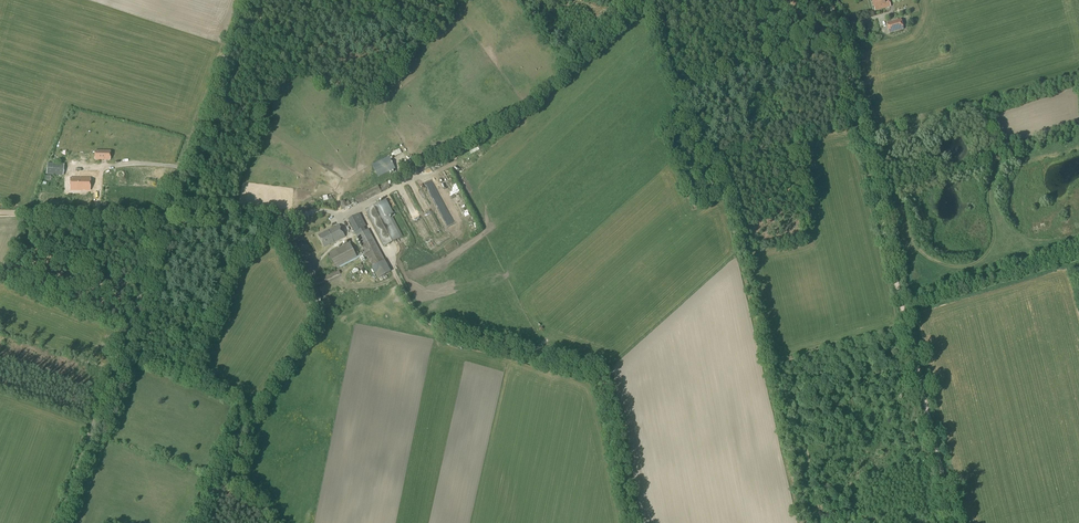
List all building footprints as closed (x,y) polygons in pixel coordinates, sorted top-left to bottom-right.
[(890,7),(889,0),(872,0),(875,11),(890,7)] [(890,33),(903,29),(901,19),(887,23),(890,33)] [(396,147),(391,149),(393,156),(402,152),(401,148),(396,149),(396,147)] [(81,151),(59,150),(59,159),(81,159),(81,151)] [(95,152),(95,160),(110,160),(110,152),(110,151),(95,151),(95,152)] [(395,168),(390,157),(373,165),(378,177),(395,168)] [(63,176),(64,165),(47,163),(46,174),(63,176)] [(411,173),(412,177),(425,171),(423,167),(411,173)] [(101,188),(102,172),(93,172),(93,188),(101,188)] [(90,180),(70,179),(70,192),(82,192),(90,192),(90,180)] [(381,192),(390,187),(388,182),(383,185),(383,186),(382,186),(379,188),(378,186),(363,193),(356,197),(359,204),(382,193),(381,192)] [(403,236),(393,216),(390,218),(388,215),(393,212),(386,199),(381,202),(366,210),(384,246),(400,238),(403,236)] [(370,234),(366,226),(360,213),(348,219),(355,232),(359,240),(373,266),(372,267),(378,279),(391,272),(385,260),(371,234),(370,234)] [(330,244),(345,237),(339,225),(324,233),(318,236),(324,248),(330,245),(330,244)] [(441,256),(431,243),(430,242),(425,246),(436,260),(441,256)] [(356,258),(355,255),(349,245),(349,243),(335,250),(336,252),(330,255),(335,265),(336,268),(356,258)]
